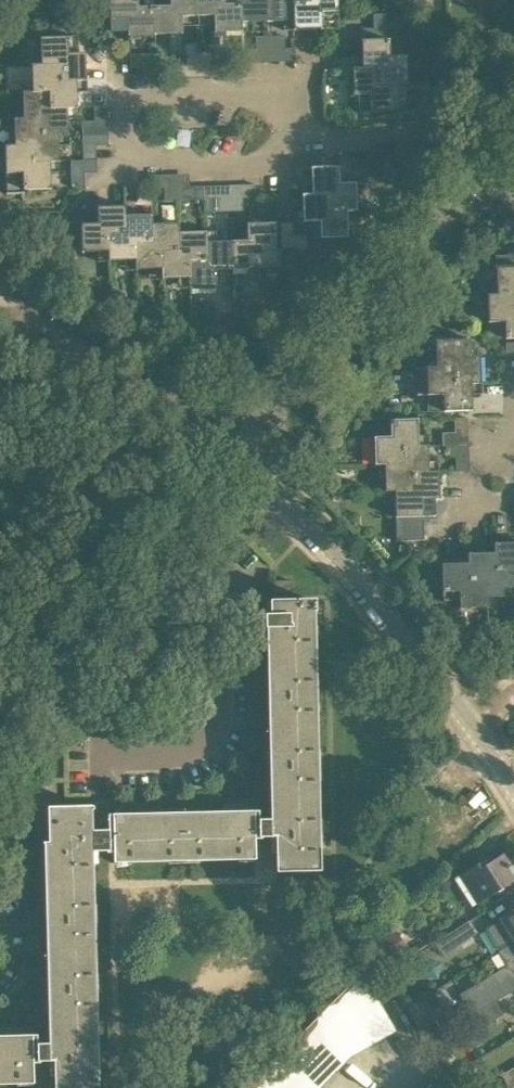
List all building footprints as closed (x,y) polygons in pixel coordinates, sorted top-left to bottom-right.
[(153,7),(137,7),(137,0),(109,0),(110,19),(127,19),(127,36),(154,35),(153,7)] [(153,7),(154,35),(181,34),(181,17),(196,16),(196,0),(169,0),(170,6),(153,7)] [(196,16),(213,16),(214,33),(242,32),(242,22),(241,22),(241,4),(223,5),(223,0),(196,0),(196,16)] [(223,5),(241,4),(241,22),(242,22),(267,21),(266,0),(223,0),(223,5)] [(267,21),(292,20),(293,20),(292,2),(310,2),(310,0),(266,0),(267,21)] [(310,2),(292,2),(293,20),(292,20),(293,30),(321,29),(320,12),(337,12),(337,0),(310,0),(310,2)] [(372,14),(372,28),(386,27),(385,13),(372,14)] [(39,38),(40,64),(40,65),(58,64),(58,81),(76,81),(76,82),(85,81),(84,54),(68,54),(67,37),(39,38)] [(360,41),(361,67),(379,67),(379,84),(396,84),(406,84),(405,56),(389,56),(388,40),(360,41)] [(281,48),(281,62),(295,61),(294,48),(281,48)] [(242,49),(242,63),(256,62),(255,49),(242,49)] [(128,54),(128,68),(143,67),(142,53),(128,54)] [(211,64),(212,77),(226,77),(225,63),(211,64)] [(30,65),(31,91),(31,92),(48,91),(49,108),(67,107),(67,108),(77,108),(76,82),(76,81),(58,81),(58,64),(40,65),(40,64),(30,65)] [(172,65),(172,79),(186,78),(186,64),(172,65)] [(397,110),(396,84),(379,84),(379,67),(361,67),(351,67),(353,95),(357,95),(357,112),(370,111),(397,110)] [(449,98),(449,85),(448,85),(431,85),(431,98),(439,98),(449,98)] [(21,91),(22,118),(22,119),(39,118),(40,136),(58,135),(58,136),(68,135),(67,108),(67,107),(49,108),(48,91),(31,92),(31,91),(21,91)] [(94,106),(94,121),(107,120),(107,106),(94,106)] [(423,122),(424,122),(429,115),(402,115),(396,123),(423,122)] [(13,118),(14,144),(14,145),(31,144),(32,162),(50,161),(50,162),(59,162),(58,136),(58,135),(40,136),(39,118),(22,119),(22,118),(13,118)] [(14,145),(14,144),(4,145),(6,194),(24,193),(24,189),(51,188),(50,162),(50,161),(32,162),(31,144),(14,145)] [(82,146),(83,160),(97,159),(96,145),(82,146)] [(310,168),(311,194),(329,193),(330,211),(347,210),(347,211),(357,211),(356,183),(352,183),(339,183),(338,167),(310,168)] [(352,183),(356,183),(366,182),(366,169),(351,169),(352,183)] [(71,173),(71,186),(85,186),(85,173),(71,173)] [(150,175),(150,188),(164,188),(163,175),(150,175)] [(242,185),(242,199),(257,198),(256,184),(242,185)] [(203,200),(203,186),(189,187),(189,200),(203,200)] [(217,199),(217,186),(203,186),(203,200),(204,213),(217,212),(217,199)] [(311,194),(301,194),(302,222),(309,222),(310,239),(348,237),(347,211),(347,210),(330,211),(329,193),(311,194)] [(82,252),(108,251),(108,234),(125,234),(124,216),(125,216),(125,206),(97,207),(97,224),(81,224),(82,252)] [(108,261),(134,260),(135,260),(135,243),(152,242),(152,224),(152,215),(125,216),(124,216),(125,234),(108,234),(108,251),(108,261)] [(135,270),(161,269),(162,269),(161,252),(179,251),(178,233),(179,233),(178,223),(152,224),(152,242),(135,243),(135,260),(134,260),(135,270)] [(247,241),(231,241),(232,269),(280,268),(279,249),(275,249),(274,223),(247,224),(247,241)] [(161,279),(188,278),(188,260),(205,260),(205,242),(206,242),(205,232),(179,233),(178,233),(179,251),(161,252),(162,269),(161,269),(161,279)] [(292,235),(293,249),(307,248),(306,235),(292,235)] [(188,278),(188,287),(216,286),(215,270),(232,269),(231,241),(206,242),(205,242),(205,260),(188,260),(188,278)] [(497,293),(497,294),(513,294),(513,267),(496,267),(497,293)] [(497,293),(487,294),(488,322),(505,322),(505,338),(513,338),(513,294),(497,294),(497,293)] [(248,316),(248,310),(236,310),(236,321),(248,321),(248,316)] [(434,341),(435,367),(453,367),(453,385),(471,384),(471,385),(480,384),(480,356),(462,357),(462,340),(434,341)] [(506,357),(513,357),(513,342),(505,342),(506,357)] [(426,396),(433,395),(434,412),(472,411),(471,385),(471,384),(453,385),(453,367),(435,367),(425,367),(426,396)] [(371,420),(369,409),(358,411),(359,422),(371,420)] [(454,418),(454,433),(468,432),(467,418),(454,418)] [(374,465),(383,465),(383,464),(401,464),(401,446),(418,446),(418,445),(417,419),(390,420),(390,437),(373,437),(374,465)] [(384,492),(394,491),(412,490),(412,472),(429,472),(429,471),(428,445),(418,445),(418,446),(401,446),(401,464),(383,464),(383,465),(384,492)] [(455,457),(455,471),(469,471),(469,457),(455,457)] [(394,491),(396,533),(424,532),(422,500),(439,499),(438,471),(429,471),(429,472),(412,472),(412,490),(394,491)] [(494,552),(495,570),(513,570),(513,587),(513,543),(493,543),(494,552)] [(467,563),(468,563),(469,581),(486,580),(487,597),(513,596),(513,593),(513,587),(513,570),(495,570),(494,552),(467,553),(467,563)] [(468,563),(467,563),(441,564),(442,592),(459,591),(460,608),(488,607),(487,597),(486,580),(469,581),(468,563)] [(274,581),(274,592),(292,592),(291,580),(274,581)] [(270,601),(275,820),(275,837),(276,872),(320,871),(313,613),(314,613),(314,600),(270,601)] [(53,1061),(54,1087),(98,1087),(91,852),(91,831),(90,807),(47,808),(53,1045),(53,1061)] [(107,831),(91,831),(91,852),(113,851),(113,863),(254,860),(254,837),(275,837),(275,820),(258,821),(258,811),(106,815),(107,831)] [(511,865),(509,866),(502,854),(488,863),(485,858),(464,872),(483,900),(513,880),(513,870),(511,865)] [(499,950),(513,941),(513,911),(486,928),(499,950)] [(465,939),(476,933),(469,922),(436,942),(444,955),(466,941),(465,939)] [(374,944),(377,948),(374,951),(384,964),(404,948),(394,935),(391,937),(388,934),(374,944)] [(499,950),(513,972),(513,941),(499,950)] [(362,972),(247,1087),(321,1087),(351,1058),(398,1031),(362,972)] [(412,1021),(424,1013),(418,1002),(405,1010),(412,1021)] [(503,1015),(495,1002),(473,1015),(481,1028),(503,1015)] [(33,1083),(32,1062),(53,1061),(53,1045),(36,1045),(36,1036),(0,1036),(0,1084),(33,1083)] [(508,1087),(513,1084),(513,1068),(501,1075),(508,1087)]
